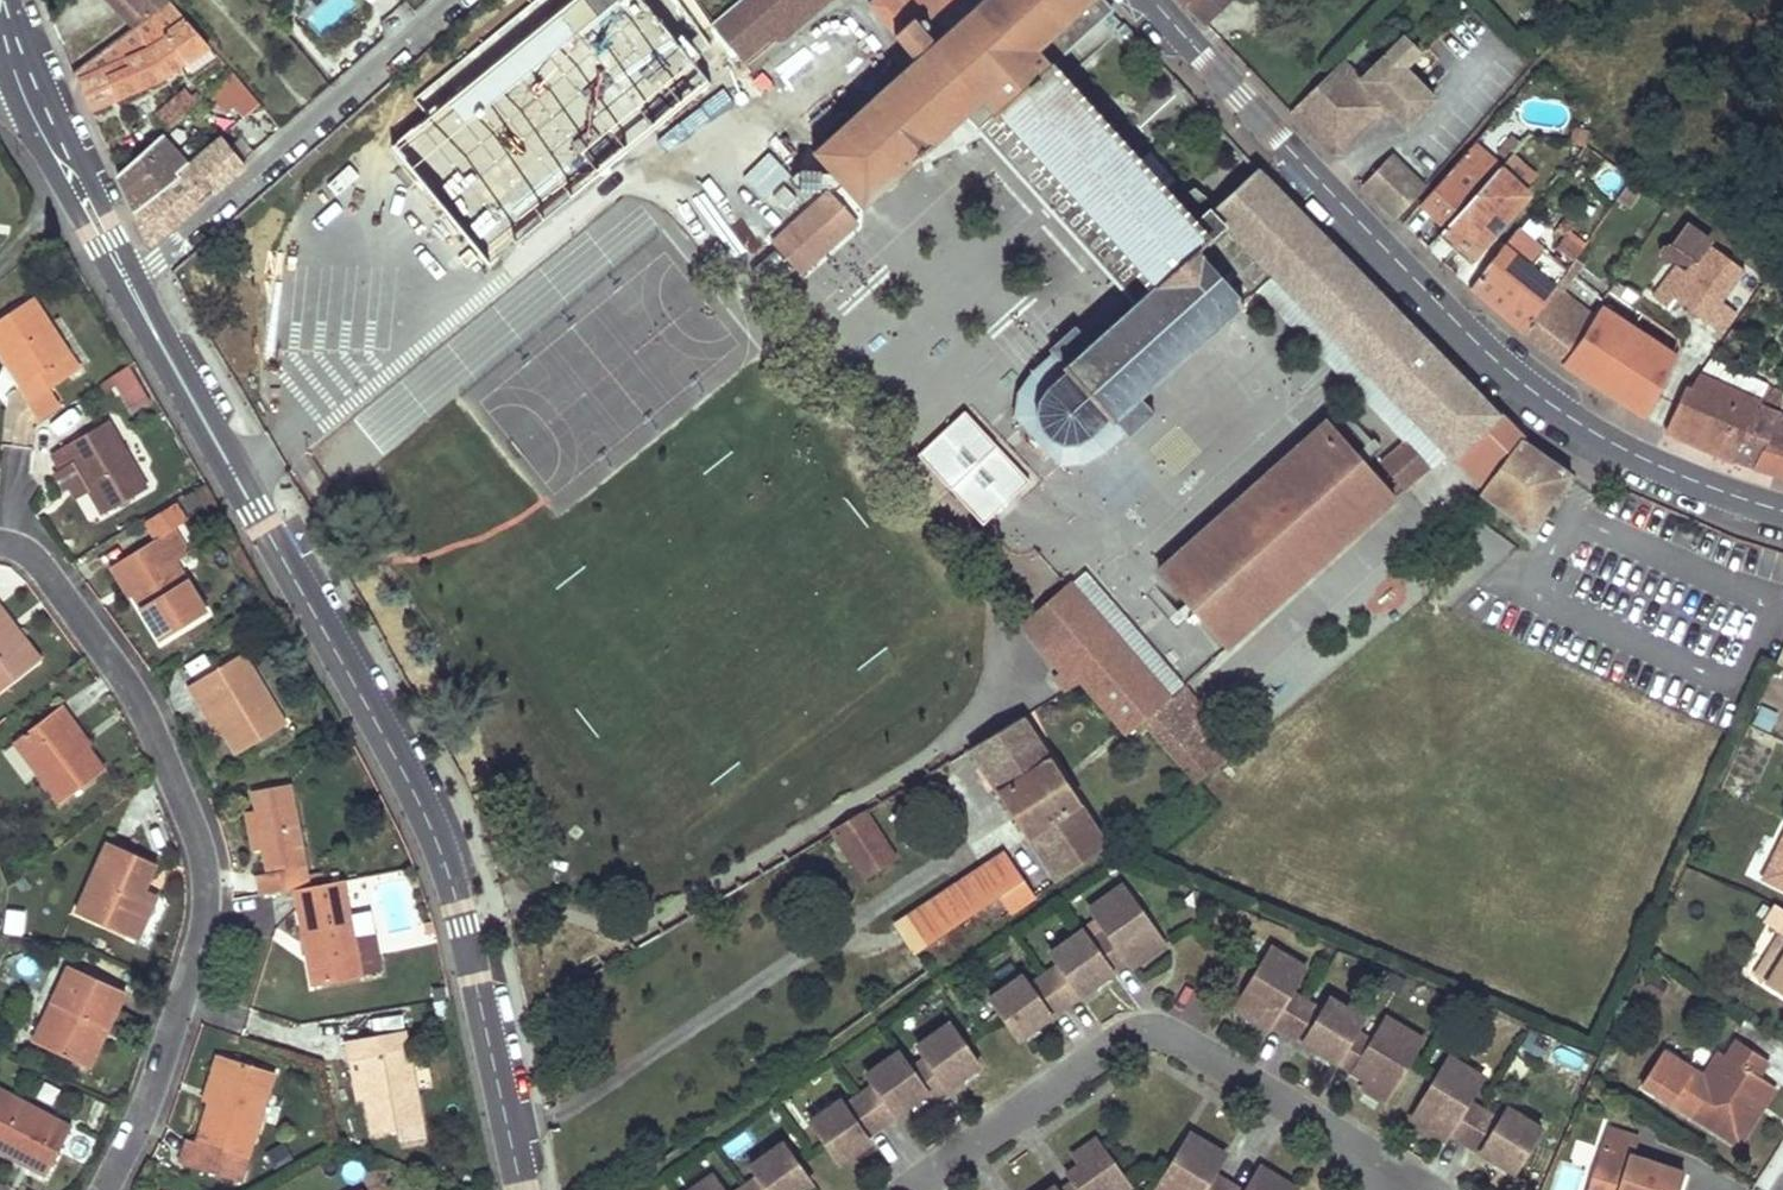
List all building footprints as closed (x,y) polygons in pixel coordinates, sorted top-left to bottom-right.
[(170,0),(147,18),(136,27),(78,71),(82,76),(78,78),(84,92),(92,109),(104,104),(122,97),(140,89),(164,79),(187,62),(182,57),(205,40),(170,0)] [(131,22),(142,12),(147,18),(170,0),(111,0),(131,22)] [(735,54),(801,0),(735,0),(711,20),(735,54)] [(983,101),(1051,66),(1113,10),(1103,0),(943,0),(938,4),(934,0),(871,0),(868,2),(914,59),(813,150),(866,208),(983,101)] [(1199,0),(1185,0),(1183,2),(1203,23),(1212,14),(1199,0)] [(1227,0),(1199,0),(1212,14),(1227,0)] [(142,12),(131,22),(136,27),(147,18),(142,12)] [(1400,71),(1416,54),(1400,38),(1393,46),(1401,54),(1392,64),(1400,71)] [(205,40),(182,57),(187,62),(209,46),(205,40)] [(1405,134),(1434,104),(1400,71),(1392,64),(1401,54),(1393,46),(1358,82),(1336,62),(1287,109),(1290,113),(1310,134),(1330,154),(1348,154),(1381,119),(1391,119),(1405,134)] [(1051,66),(983,101),(1152,291),(1090,345),(1074,329),(1050,350),(1052,352),(1031,371),(1017,393),(1012,415),(1057,468),(1082,465),(1106,453),(1125,433),(1128,434),(1152,414),(1136,394),(1155,378),(1157,381),(1162,377),(1160,374),(1177,359),(1179,361),(1184,357),(1182,354),(1200,339),(1201,341),(1206,337),(1204,335),(1221,319),(1224,322),(1228,318),(1225,315),(1238,305),(1241,308),(1245,305),(1242,303),(1254,292),(1275,274),(1453,456),(1497,415),(1304,216),(1258,168),(1213,211),(1211,209),(1194,225),(1051,66)] [(244,116),(260,105),(235,74),(212,93),(224,108),(234,102),(244,116)] [(193,92),(177,104),(184,112),(199,101),(193,92)] [(184,112),(177,104),(150,123),(160,138),(163,136),(186,116),(184,112)] [(181,177),(135,212),(152,242),(246,166),(243,162),(222,135),(186,164),(178,172),(181,177)] [(160,138),(119,175),(127,194),(135,212),(181,177),(178,172),(186,164),(163,136),(160,138)] [(1502,164),(1476,140),(1419,203),(1432,214),(1446,227),(1501,166),(1502,164)] [(1501,166),(1446,227),(1444,229),(1457,241),(1473,254),(1530,192),(1525,187),(1540,170),(1516,148),(1502,164),(1501,166)] [(1389,154),(1361,183),(1362,183),(1396,218),(1422,188),(1389,154)] [(1626,183),(1615,200),(1624,205),(1635,188),(1626,183)] [(857,223),(827,193),(774,241),(803,273),(857,223)] [(1503,246),(1471,287),(1501,313),(1522,331),(1554,287),(1567,269),(1549,254),(1546,254),(1518,229),(1503,246)] [(1673,246),(1695,262),(1707,245),(1685,229),(1673,246)] [(1563,231),(1554,251),(1577,262),(1587,242),(1563,231)] [(1742,271),(1707,245),(1695,262),(1686,275),(1675,267),(1653,298),(1668,308),(1675,299),(1722,331),(1735,312),(1719,302),(1742,271)] [(1453,456),(1275,274),(1254,292),(1402,442),(1432,473),(1453,456)] [(1554,287),(1522,331),(1544,348),(1562,361),(1592,316),(1554,287)] [(0,320),(0,353),(6,362),(12,358),(18,354),(24,362),(16,367),(25,382),(21,385),(31,401),(47,391),(69,376),(58,361),(68,354),(31,299),(0,320)] [(1610,394),(1648,344),(1598,306),(1592,316),(1562,361),(1587,380),(1608,396),(1610,394)] [(1712,355),(1705,367),(1716,373),(1726,359),(1716,349),(1712,355)] [(68,354),(58,361),(69,376),(78,370),(68,354)] [(129,366),(109,378),(131,414),(151,402),(129,366)] [(1685,387),(1665,427),(1710,447),(1734,458),(1756,402),(1698,377),(1688,390),(1685,387)] [(1765,385),(1758,398),(1782,410),(1782,408),(1782,394),(1765,385)] [(31,401),(26,406),(37,424),(59,410),(47,391),(31,401)] [(1756,402),(1734,458),(1743,462),(1754,467),(1771,432),(1779,416),(1782,410),(1758,398),(1756,402)] [(1026,482),(963,410),(915,453),(979,524),(1026,482)] [(1520,439),(1497,415),(1453,456),(1486,489),(1520,439)] [(1779,416),(1771,432),(1782,437),(1782,418),(1779,416)] [(1327,422),(1160,571),(1227,647),(1394,497),(1327,422)] [(107,423),(52,455),(62,471),(73,465),(89,492),(96,503),(103,515),(146,490),(107,423)] [(1771,432),(1754,467),(1782,475),(1782,476),(1782,437),(1771,432)] [(1531,532),(1570,474),(1545,456),(1520,439),(1486,489),(1481,496),(1531,532)] [(1432,473),(1402,442),(1379,463),(1406,492),(1432,473)] [(67,489),(74,501),(89,492),(73,465),(62,471),(52,477),(61,493),(67,489)] [(1415,490),(1405,498),(1414,511),(1425,502),(1415,490)] [(160,641),(204,614),(174,563),(158,537),(175,528),(184,522),(174,505),(141,526),(151,542),(119,561),(137,591),(133,594),(145,615),(160,641)] [(175,528),(158,537),(174,563),(191,553),(175,528)] [(39,661),(16,631),(10,635),(1,623),(0,622),(0,691),(39,661)] [(1164,702),(1118,649),(1086,677),(1081,681),(1125,734),(1142,721),(1194,784),(1216,768),(1164,702)] [(241,655),(186,688),(198,707),(204,704),(220,730),(235,755),(284,726),(241,655)] [(1773,732),(1780,711),(1759,705),(1753,725),(1773,732)] [(62,706),(13,742),(60,804),(104,771),(85,744),(82,747),(73,735),(67,727),(74,721),(62,706)] [(1047,758),(1023,717),(970,749),(995,790),(998,790),(1055,881),(1107,844),(1089,817),(1078,803),(1066,784),(1060,773),(1050,756),(1047,758)] [(253,791),(257,811),(263,849),(265,859),(267,872),(256,874),(259,896),(271,894),(295,889),(306,887),(288,785),(253,791)] [(257,811),(244,813),(251,851),(263,849),(257,811)] [(869,811),(833,832),(864,879),(898,858),(869,811)] [(155,864),(108,842),(77,914),(128,937),(145,898),(141,896),(145,886),(155,864)] [(1005,853),(896,926),(915,953),(1000,895),(1010,913),(1035,896),(1005,853)] [(307,951),(313,985),(379,974),(371,933),(352,937),(342,880),(306,887),(295,889),(307,951)] [(1133,972),(1167,949),(1148,921),(1141,926),(1135,918),(1142,914),(1123,887),(1089,910),(1099,925),(1069,945),(1079,958),(1061,970),(1033,989),(1016,1001),(1007,987),(989,999),(1018,1041),(1128,966),(1133,972)] [(8,909),(5,933),(22,936),(25,912),(8,909)] [(1780,910),(1770,925),(1782,934),(1782,912),(1780,910)] [(1141,926),(1148,921),(1142,914),(1135,918),(1141,926)] [(432,922),(423,924),(425,935),(435,933),(433,925),(432,922)] [(1757,975),(1769,982),(1782,961),(1782,939),(1780,938),(1757,975)] [(1069,945),(1051,957),(1061,970),(1079,958),(1069,945)] [(1229,1010),(1265,1033),(1272,1024),(1352,1075),(1357,1067),(1369,1075),(1365,1083),(1361,1089),(1382,1103),(1406,1065),(1398,1060),(1405,1050),(1413,1055),(1421,1042),(1389,1021),(1373,1046),(1355,1035),(1365,1020),(1330,997),(1320,1013),(1291,993),(1306,970),(1270,947),(1254,972),(1262,977),(1258,984),(1249,979),(1229,1010)] [(1782,998),(1782,961),(1769,982),(1766,988),(1782,998)] [(124,992),(69,966),(33,1042),(80,1063),(97,1026),(106,1030),(114,1013),(124,992)] [(1262,977),(1254,972),(1249,979),(1258,984),(1262,977)] [(1033,989),(1024,975),(1007,987),(1016,1001),(1033,989)] [(842,1104),(812,1125),(843,1166),(856,1157),(852,1151),(869,1139),(930,1095),(935,1102),(981,1069),(951,1027),(936,1038),(944,1050),(930,1061),(933,1065),(917,1076),(900,1053),(884,1065),(893,1078),(879,1087),(878,1085),(845,1108),(842,1104)] [(403,1030),(346,1040),(348,1050),(350,1061),(359,1059),(372,1135),(400,1130),(403,1145),(423,1142),(403,1030)] [(944,1050),(936,1038),(922,1049),(930,1061),(944,1050)] [(1641,1087),(1734,1144),(1756,1109),(1771,1085),(1761,1079),(1771,1063),(1737,1044),(1728,1059),(1703,1098),(1696,1094),(1707,1076),(1664,1050),(1641,1087)] [(1398,1060),(1406,1065),(1413,1055),(1405,1050),(1398,1060)] [(214,1054),(198,1105),(209,1108),(223,1056),(214,1054)] [(1721,1055),(1707,1076),(1696,1094),(1703,1098),(1728,1059),(1721,1055)] [(182,1159),(242,1176),(272,1070),(223,1056),(209,1108),(204,1125),(200,1140),(188,1136),(182,1159)] [(350,1061),(357,1103),(366,1102),(359,1059),(350,1061)] [(1541,1126),(1506,1105),(1498,1120),(1466,1101),(1481,1077),(1452,1059),(1443,1074),(1453,1081),(1448,1090),(1437,1084),(1413,1122),(1436,1137),(1442,1140),(1447,1132),(1513,1172),(1541,1126)] [(893,1078),(884,1065),(871,1074),(878,1085),(879,1087),(893,1078)] [(1357,1067),(1352,1075),(1365,1083),(1369,1075),(1357,1067)] [(1453,1081),(1443,1074),(1437,1084),(1448,1090),(1453,1081)] [(1756,1109),(1734,1144),(1739,1148),(1776,1088),(1771,1085),(1756,1109)] [(5,1153),(7,1150),(31,1163),(30,1166),(46,1174),(71,1127),(0,1090),(0,1150),(5,1153)] [(1607,1130),(1588,1189),(1678,1189),(1683,1174),(1633,1157),(1639,1140),(1607,1130)] [(1192,1134),(1160,1189),(1242,1189),(1215,1174),(1226,1155),(1192,1134)] [(856,1157),(873,1145),(869,1139),(852,1151),(856,1157)] [(1096,1142),(1076,1155),(1080,1161),(1090,1175),(1076,1185),(1068,1189),(1129,1189),(1096,1142)] [(813,1189),(784,1148),(762,1163),(768,1172),(759,1178),(760,1180),(745,1189),(813,1189)] [(1080,1161),(1066,1170),(1076,1185),(1090,1175),(1080,1161)] [(768,1172),(762,1163),(753,1169),(759,1178),(768,1172)] [(1299,1189),(1262,1167),(1249,1189),(1299,1189)] [(699,1189),(719,1189),(713,1181),(699,1189)]
